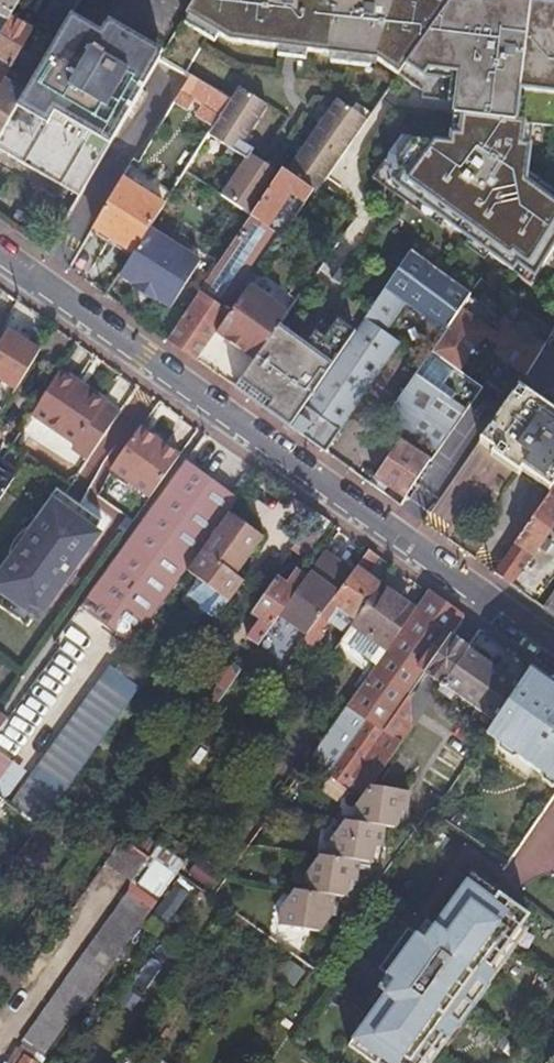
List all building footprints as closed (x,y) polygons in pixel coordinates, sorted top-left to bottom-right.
[(7,22),(9,18),(20,0),(0,0),(0,17),(7,22)] [(37,24),(58,37),(66,22),(71,13),(78,1),(79,0),(51,0),(37,24)] [(515,0),(192,0),(183,16),(227,43),(374,61),(397,75),(420,92),(420,99),(454,102),(452,114),(461,115),(459,135),(450,134),(449,143),(400,137),(371,178),(403,202),(408,196),(529,284),(533,277),(553,243),(553,193),(525,172),(531,124),(553,127),(553,5),(515,0)] [(71,13),(66,22),(94,38),(100,29),(71,13)] [(9,18),(7,22),(0,34),(0,87),(4,81),(10,71),(32,32),(9,18)] [(58,37),(31,82),(55,94),(53,98),(75,110),(115,132),(158,59),(101,27),(100,29),(94,38),(66,22),(58,37)] [(181,31),(166,50),(185,65),(200,46),(181,31)] [(24,94),(31,82),(10,71),(4,81),(0,87),(0,136),(24,94)] [(225,99),(190,77),(181,92),(215,114),(225,99)] [(38,174),(75,110),(53,98),(55,94),(31,82),(24,94),(0,136),(0,152),(38,174)] [(249,217),(279,174),(248,155),(252,151),(246,147),(241,144),(265,106),(237,88),(207,136),(244,160),(219,198),(249,217)] [(315,191),(365,120),(350,109),(336,99),(285,172),(311,191),(313,193),(315,191)] [(350,109),(365,120),(370,113),(355,102),(350,109)] [(75,110),(38,174),(78,197),(115,132),(75,110)] [(450,134),(459,135),(461,115),(452,114),(450,134)] [(121,182),(92,228),(133,254),(148,230),(162,207),(169,196),(128,170),(121,182)] [(191,305),(166,340),(195,361),(228,312),(221,308),(272,232),(268,229),(291,196),(302,204),(311,191),(285,172),(282,170),(279,174),(249,217),(230,245),(195,299),(191,305)] [(92,228),(88,234),(129,260),(133,254),(92,228)] [(199,263),(148,230),(133,254),(129,260),(118,277),(133,286),(131,289),(153,302),(155,300),(169,310),(199,263)] [(365,317),(385,331),(404,303),(416,311),(443,332),(467,297),(469,295),(410,251),(394,274),(368,313),(365,317)] [(339,285),(346,275),(337,269),(330,279),(339,285)] [(248,286),(214,334),(253,362),(277,328),(286,314),(248,286)] [(525,376),(543,345),(519,331),(503,320),(501,322),(467,297),(443,332),(429,353),(457,371),(483,335),(497,346),(493,352),(525,376)] [(365,317),(363,319),(354,332),(289,427),(324,452),(399,341),(397,339),(385,331),(365,317)] [(289,427),(354,332),(336,319),(323,338),(314,331),(303,346),(277,328),(253,362),(234,388),(289,427)] [(550,335),(543,345),(533,362),(525,376),(523,378),(515,390),(477,444),(493,455),(490,460),(518,479),(522,473),(547,491),(553,481),(553,328),(550,335)] [(39,350),(6,330),(0,341),(0,382),(14,391),(39,350)] [(428,448),(421,458),(429,463),(482,389),(429,354),(385,418),(428,448)] [(72,448),(87,459),(118,413),(87,393),(84,397),(72,388),(75,385),(57,373),(31,415),(52,429),(74,444),(72,448)] [(84,397),(87,393),(75,385),(72,388),(84,397)] [(149,496),(178,456),(139,428),(110,469),(149,496)] [(404,499),(429,463),(421,458),(398,442),(372,478),(404,499)] [(78,607),(132,646),(179,580),(186,571),(190,565),(208,540),(232,506),(237,499),(182,459),(78,607)] [(17,472),(0,461),(0,498),(17,472)] [(491,571),(511,586),(553,521),(553,481),(547,491),(491,571)] [(55,488),(45,502),(54,508),(63,494),(55,488)] [(27,627),(43,604),(39,601),(44,594),(48,597),(83,548),(78,545),(83,538),(88,541),(101,521),(63,494),(54,508),(45,502),(36,515),(27,528),(35,534),(17,560),(9,554),(0,567),(0,608),(27,627)] [(246,516),(232,506),(208,540),(190,565),(186,571),(228,601),(242,581),(235,576),(251,553),(262,537),(244,524),(246,516)] [(18,541),(9,554),(17,560),(35,534),(27,528),(18,541)] [(543,540),(537,549),(546,555),(552,546),(543,540)] [(377,557),(367,550),(352,572),(347,579),(328,606),(321,616),(307,635),(297,649),(305,654),(306,655),(321,635),(318,633),(327,621),(336,607),(354,620),(378,585),(365,575),(377,557)] [(318,559),(347,579),(352,572),(323,551),(318,559)] [(279,615),(307,635),(321,616),(328,606),(347,579),(318,559),(307,573),(305,578),(279,615)] [(246,640),(256,647),(279,615),(305,578),(295,571),(285,585),(275,578),(251,612),(261,619),(246,640)] [(350,625),(385,649),(399,629),(395,626),(408,607),(378,585),(354,620),(350,625)] [(542,608),(553,616),(553,589),(542,608)] [(450,636),(463,617),(426,591),(413,610),(399,629),(385,649),(374,665),(357,689),(307,762),(361,799),(373,783),(412,727),(409,725),(407,696),(424,672),(423,672),(448,635),(450,636)] [(354,620),(336,607),(327,621),(344,633),(347,630),(350,625),(354,620)] [(395,626),(399,629),(413,610),(408,607),(395,626)] [(385,649),(350,625),(347,630),(344,633),(333,650),(361,670),(351,685),(357,689),(374,665),(385,649)] [(442,684),(467,648),(450,636),(448,635),(423,672),(424,672),(442,684)] [(499,712),(517,685),(489,664),(467,648),(442,684),(441,685),(440,687),(441,687),(439,689),(450,698),(454,693),(476,710),(472,714),(490,727),(493,722),(492,721),(499,712)] [(305,654),(297,649),(289,661),(297,667),(305,654)] [(201,706),(210,712),(239,671),(232,666),(225,670),(215,684),(216,685),(201,706)] [(488,730),(519,751),(516,756),(553,784),(553,684),(531,667),(518,685),(517,685),(499,712),(492,721),(493,722),(490,727),(488,730)] [(39,828),(53,810),(140,689),(118,673),(17,812),(39,828)] [(201,675),(190,690),(199,696),(209,681),(201,675)] [(8,720),(0,714),(0,731),(8,720)] [(406,786),(373,783),(361,799),(359,803),(356,819),(382,822),(393,823),(396,819),(397,806),(404,806),(406,786)] [(379,842),(382,822),(356,819),(348,819),(333,839),(331,856),(357,858),(367,860),(370,855),(373,842),(379,842)] [(172,826),(158,845),(184,863),(197,844),(172,826)] [(21,1042),(45,1059),(46,1059),(151,909),(174,877),(149,859),(147,858),(120,840),(104,862),(130,881),(127,892),(21,1042)] [(174,877),(176,874),(184,863),(158,845),(149,859),(174,877)] [(307,892),(333,894),(343,895),(346,890),(347,880),(354,880),(357,858),(331,856),(322,856),(309,873),(307,892)] [(198,859),(187,875),(210,891),(221,875),(198,859)] [(470,873),(432,926),(422,941),(416,937),(414,935),(413,936),(417,939),(402,961),(393,954),(382,969),(389,974),(394,978),(384,992),(346,1046),(370,1062),(428,1062),(445,1037),(451,1041),(460,1027),(462,1028),(489,987),(488,986),(497,972),(491,968),(518,928),(527,914),(470,873)] [(173,885),(154,912),(167,922),(187,895),(173,885)] [(296,892),(285,908),(282,928),(319,931),(330,913),(333,894),(307,892),(296,892)] [(427,922),(416,937),(422,941),(432,926),(427,922)] [(491,968),(497,972),(524,932),(518,928),(491,968)] [(414,935),(406,930),(379,967),(382,969),(393,954),(402,961),(417,939),(413,936),(414,935)] [(4,962),(2,965),(0,967),(0,983),(13,992),(24,976),(4,962)] [(394,978),(389,974),(378,988),(384,992),(394,978)] [(299,1033),(294,1041),(301,1046),(307,1038),(299,1033)] [(451,1041),(445,1037),(428,1062),(436,1062),(451,1041)] [(545,1062),(553,1062),(553,1051),(545,1062)]
